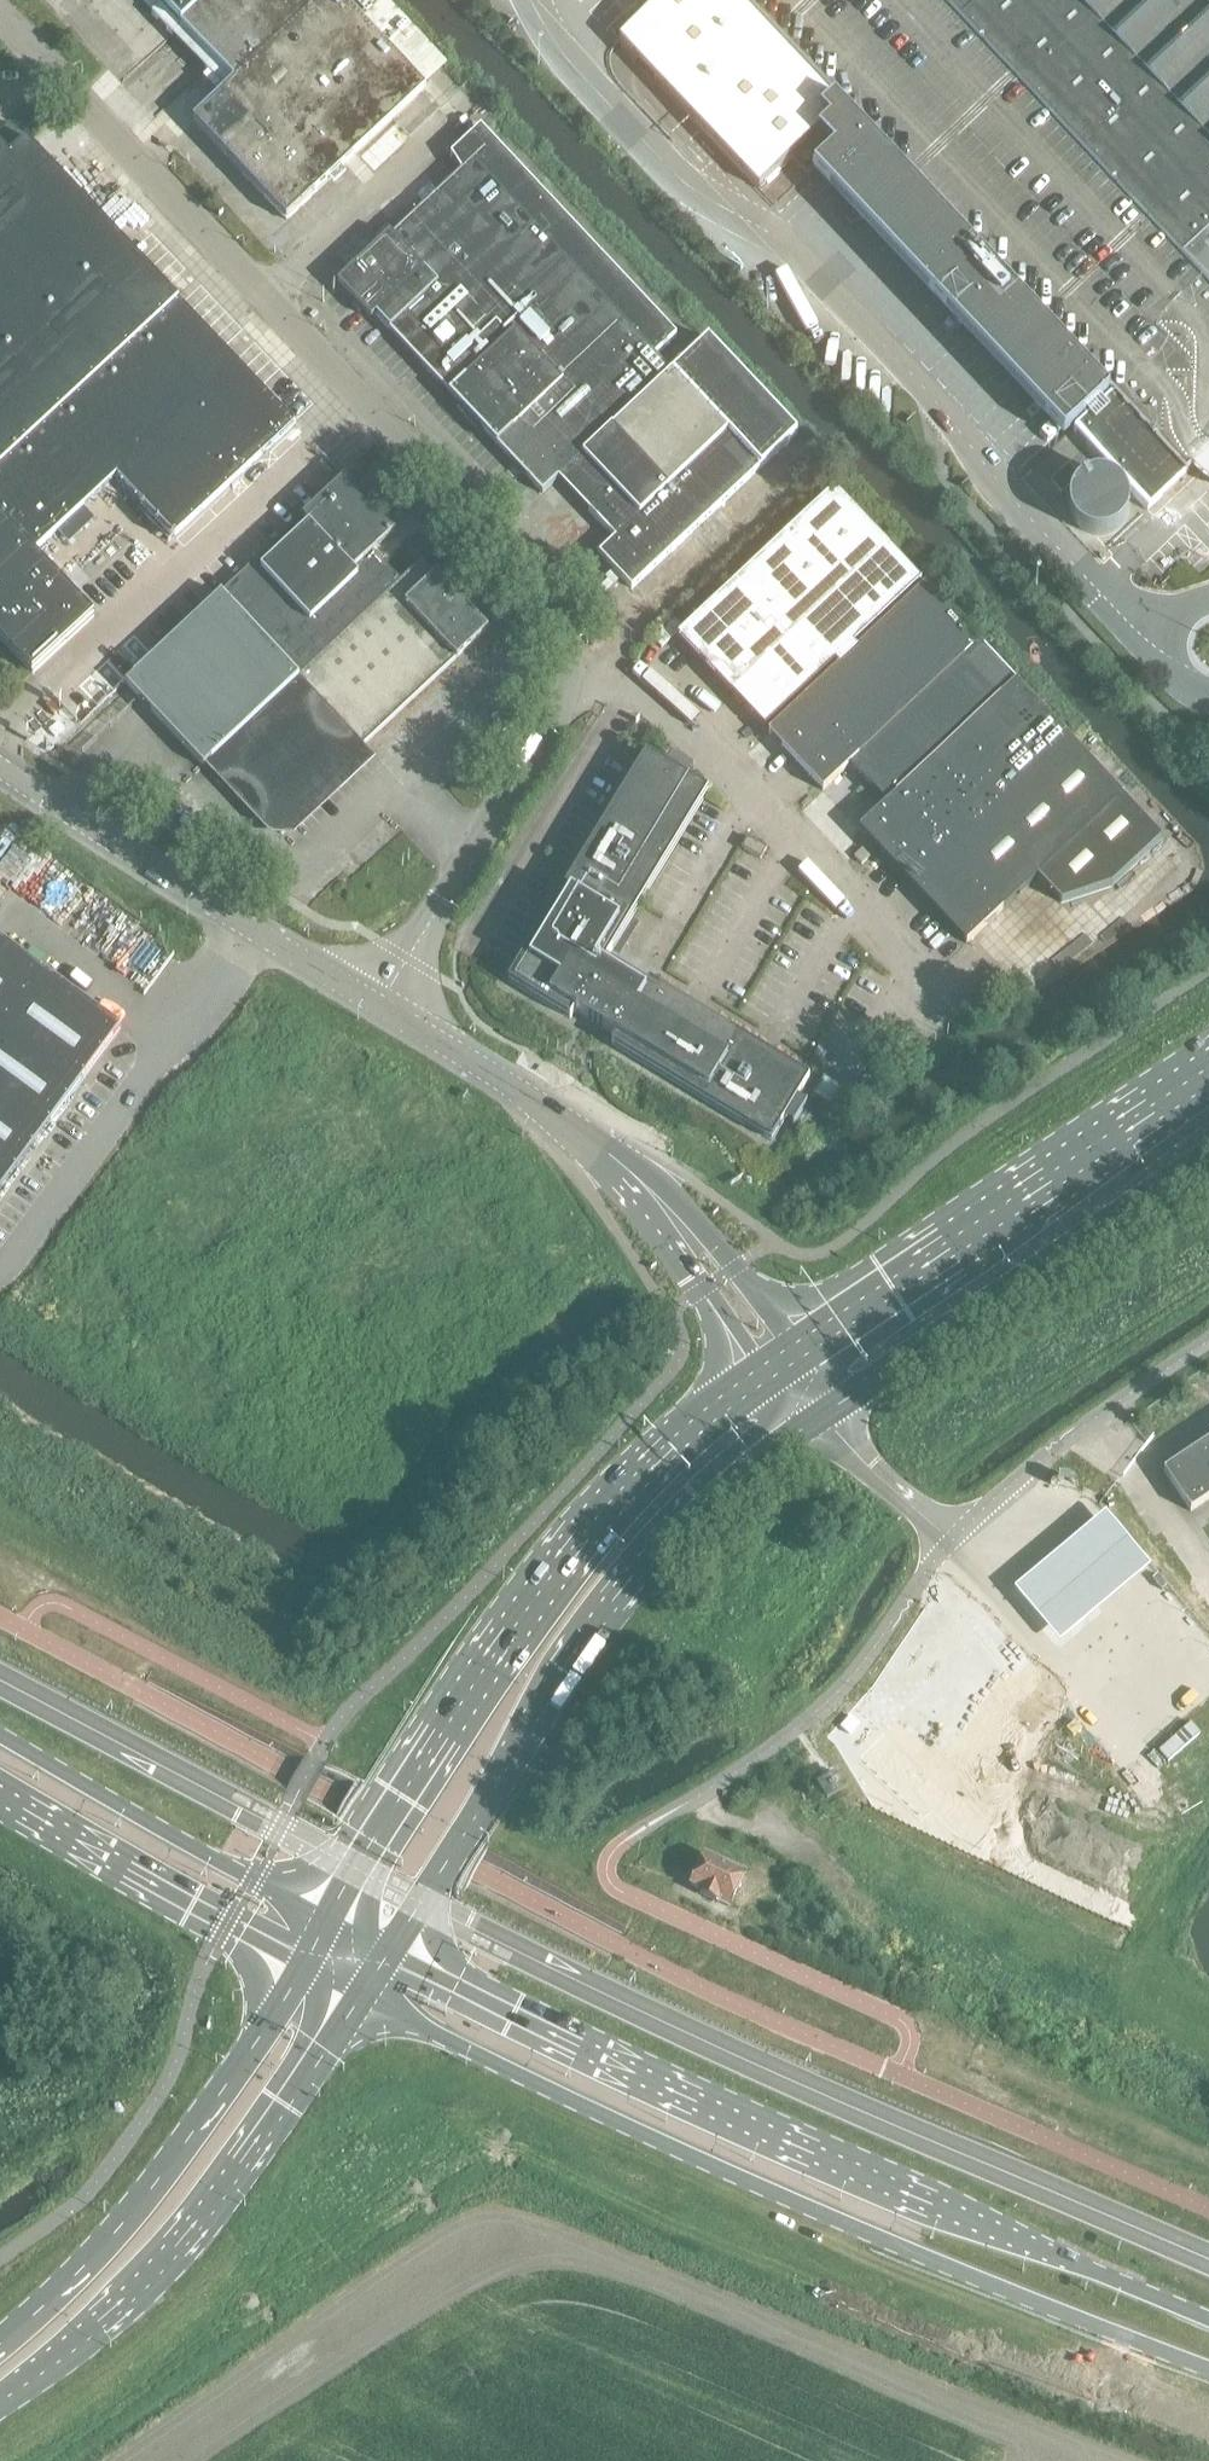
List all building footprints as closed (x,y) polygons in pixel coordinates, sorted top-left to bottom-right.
[(181,27),(234,83),(193,122),(286,221),(425,91),(447,69),(382,0),(156,0),(181,27)] [(619,42),(635,59),(759,192),(829,128),(831,130),(819,141),(835,157),(815,175),(1069,448),(1080,438),(1147,511),(1208,453),(1208,0),(663,0),(619,42)] [(9,124),(0,132),(0,144),(7,151),(22,137),(9,124)] [(390,235),(339,284),(338,285),(372,321),(375,317),(449,395),(497,446),(542,494),(578,460),(608,492),(598,501),(625,530),(599,555),(632,589),(796,435),(707,340),(671,373),(655,356),(676,337),(480,128),(451,156),(461,172),(392,237),(390,235)] [(32,675),(94,618),(33,553),(116,476),(175,537),(294,426),(179,303),(26,141),(9,157),(0,147),(0,641),(32,675)] [(1073,466),(1055,483),(1066,494),(1084,478),(1073,466)] [(369,754),(363,747),(456,660),(486,633),(422,562),(379,602),(351,572),(393,533),(344,480),(155,656),(126,684),(203,767),(210,761),(273,828),(290,828),(369,754)] [(834,490),(678,637),(731,695),(735,692),(767,662),(776,672),(811,639),(839,668),(857,650),(853,646),(921,582),(834,490)] [(1015,683),(1001,697),(965,659),(980,645),(925,587),(857,650),(839,668),(768,734),(782,748),(785,745),(826,788),(876,741),(912,780),(862,828),(970,942),(1037,879),(1061,905),(1112,888),(1162,840),(1122,798),(1015,683)] [(605,961),(639,906),(708,792),(688,780),(693,771),(672,757),(666,767),(646,755),(508,982),(570,1019),(574,1013),(615,1038),(611,1045),(771,1142),(783,1122),(793,1127),(806,1106),(796,1100),(808,1080),(648,983),(646,986),(605,961)] [(748,838),(741,849),(760,860),(767,849),(748,838)] [(0,940),(0,1193),(121,1029),(0,940)] [(1163,1472),(1190,1512),(1208,1499),(1208,1441),(1163,1472)] [(1063,1547),(1012,1589),(1058,1644),(1110,1600),(1150,1567),(1104,1513),(1063,1547)] [(837,1772),(834,1773),(816,1785),(826,1803),(848,1789),(837,1772)] [(729,1908),(745,1875),(704,1855),(690,1885),(701,1891),(699,1895),(729,1908)]
